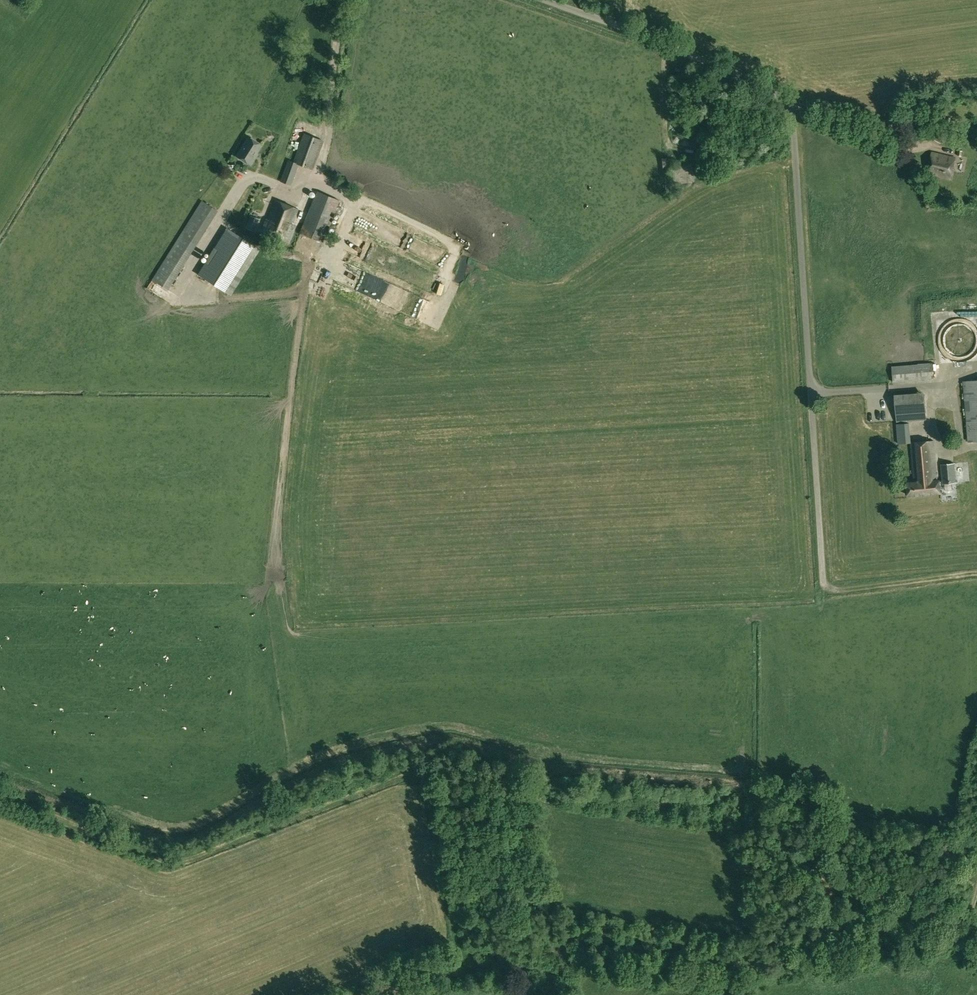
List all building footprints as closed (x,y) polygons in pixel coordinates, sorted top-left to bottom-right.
[(921,116),(925,100),(916,98),(912,114),(921,116)] [(312,169),(323,140),(304,133),(293,162),(288,160),(280,181),(291,185),(298,164),(312,169)] [(261,145),(249,137),(237,156),(251,165),(255,157),(254,157),(261,145)] [(951,178),(955,158),(932,152),(927,173),(951,178)] [(322,242),(339,200),(317,191),(300,233),(322,242)] [(292,224),(298,209),(275,199),(267,219),(266,219),(261,231),(289,242),(296,225),(292,224)] [(169,289),(218,211),(202,200),(152,279),(153,280),(149,286),(155,288),(158,283),(169,289)] [(257,228),(259,221),(253,218),(250,226),(257,228)] [(228,296),(253,255),(224,237),(198,278),(228,296)] [(432,324),(436,314),(431,312),(427,322),(432,324)] [(894,382),(934,378),(933,363),(892,366),(894,382)] [(964,381),(969,441),(976,441),(976,380),(964,381)] [(897,420),(927,418),(925,392),(895,394),(897,420)] [(940,492),(939,480),(937,480),(934,440),(910,442),(914,482),(907,482),(908,495),(940,492)] [(956,482),(954,463),(941,464),(943,483),(956,482)]
